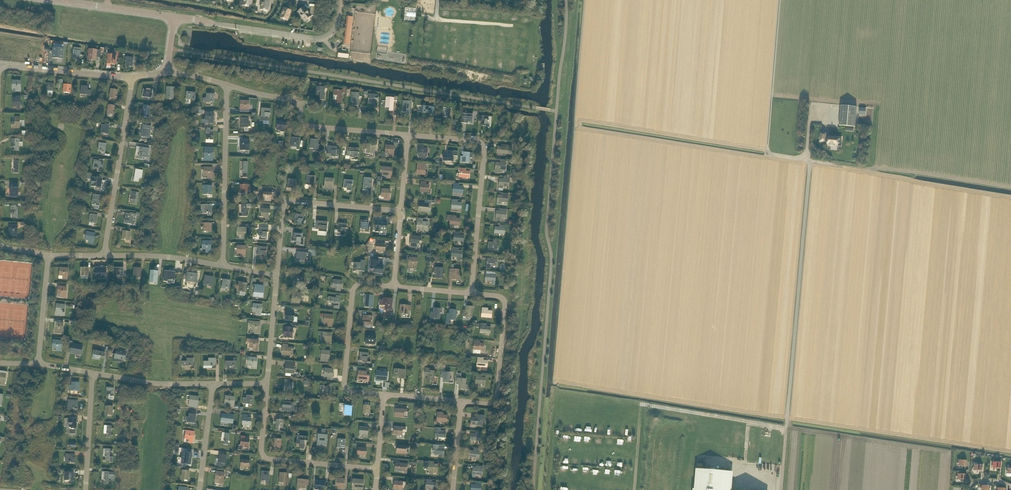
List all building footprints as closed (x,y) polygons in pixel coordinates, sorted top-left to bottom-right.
[(269,1),(264,0),(262,0),(260,10),(267,11),(269,1)] [(287,20),(290,11),(284,8),(280,18),(287,20)] [(307,9),(306,11),(303,8),(298,12),(300,15),(303,18),(305,20),(310,16),(308,14),(309,14),(308,12),(309,12),(307,9)] [(416,22),(416,9),(405,9),(404,21),(416,22)] [(64,49),(54,48),(53,58),(63,59),(64,49)] [(80,60),(81,48),(74,48),(73,58),(76,58),(75,59),(76,59),(76,57),(80,58),(80,60)] [(96,60),(97,51),(89,50),(88,59),(96,60)] [(107,61),(107,64),(115,64),(115,62),(116,56),(114,56),(114,55),(113,55),(113,56),(108,55),(107,61)] [(132,66),(133,57),(126,57),(125,61),(125,65),(132,66)] [(13,81),(13,80),(12,80),(12,89),(13,89),(13,88),(21,88),(20,88),(21,81),(20,81),(13,81)] [(81,86),(80,94),(81,94),(87,94),(87,95),(87,94),(91,95),(91,91),(87,90),(88,87),(87,87),(87,88),(84,88),(84,87),(81,86)] [(324,100),(325,87),(317,86),(316,91),(320,92),(320,100),(324,100)] [(173,100),(174,88),(171,88),(171,90),(167,90),(166,98),(169,98),(169,99),(170,97),(173,98),(173,100)] [(111,89),(112,89),(111,89),(109,98),(112,98),(116,99),(118,90),(117,90),(111,89)] [(147,90),(146,90),(143,89),(142,97),(145,97),(151,98),(152,98),(152,96),(152,97),(152,96),(153,91),(153,90),(153,89),(153,90),(151,89),(150,91),(149,91),(149,90),(147,90)] [(341,103),(342,91),(334,90),(333,95),(337,95),(337,103),(341,103)] [(358,106),(359,93),(351,92),(351,97),(355,98),(354,106),(358,106)] [(213,105),(214,95),(207,94),(206,98),(203,98),(203,102),(211,103),(211,105),(213,105)] [(377,97),(377,95),(369,94),(368,99),(372,99),(372,107),(376,107),(376,100),(378,100),(378,97),(377,97)] [(393,111),(394,98),(386,97),(385,107),(389,107),(389,111),(393,111)] [(241,100),(240,112),(246,112),(246,108),(249,109),(249,108),(249,101),(244,101),(241,101),(241,100)] [(411,102),(410,101),(403,101),(402,106),(406,106),(406,114),(410,114),(411,102)] [(858,107),(841,106),(840,126),(857,127),(858,107)] [(260,117),(260,120),(269,121),(269,120),(270,114),(271,109),(262,108),(261,117),(260,117)] [(451,111),(452,108),(443,108),(442,117),(450,118),(450,111),(451,111)] [(205,120),(205,123),(214,123),(214,120),(214,117),(214,112),(213,112),(213,113),(206,113),(206,112),(205,112),(205,120)] [(462,113),(461,123),(472,124),(473,114),(462,113)] [(20,128),(20,117),(15,116),(15,122),(12,122),(11,128),(15,128),(20,128)] [(276,129),(277,129),(276,133),(280,134),(280,132),(285,132),(285,131),(285,126),(286,126),(286,122),(277,121),(277,129),(276,129)] [(106,124),(106,126),(102,125),(101,128),(100,133),(103,134),(104,134),(104,132),(108,133),(107,135),(108,135),(109,125),(106,124)] [(141,136),(141,137),(148,138),(149,138),(151,126),(147,126),(143,125),(142,133),(141,133),(142,133),(141,136)] [(837,148),(839,128),(828,127),(824,127),(822,146),(837,148)] [(299,150),(300,138),(292,137),(291,147),(295,147),(295,146),(297,146),(296,150),(299,150)] [(23,143),(23,139),(15,139),(11,139),(11,142),(15,142),(15,147),(14,147),(15,147),(15,150),(14,150),(14,151),(19,151),(19,142),(23,143)] [(249,140),(240,139),(241,139),(240,139),(240,150),(249,151),(249,140)] [(318,145),(319,140),(310,139),(310,148),(315,149),(315,152),(319,152),(319,145),(318,145)] [(103,144),(103,142),(103,144),(99,143),(98,151),(100,151),(100,152),(101,152),(101,151),(105,152),(104,153),(105,153),(106,144),(103,144)] [(374,154),(375,145),(367,144),(366,150),(364,150),(364,153),(374,154)] [(386,146),(386,145),(385,153),(388,153),(388,156),(393,157),(394,153),(393,153),(394,146),(386,146)] [(511,154),(512,146),(502,145),(502,148),(497,147),(497,153),(506,154),(507,154),(511,154)] [(326,154),(331,154),(335,155),(335,157),(338,157),(339,150),(337,150),(337,146),(328,146),(327,154),(326,154)] [(136,153),(136,155),(138,156),(138,159),(137,159),(142,160),(142,159),(142,158),(146,158),(146,153),(148,154),(149,149),(144,148),(139,147),(139,148),(140,148),(139,153),(136,153)] [(346,156),(345,159),(349,159),(349,156),(350,156),(354,156),(354,158),(354,160),(358,160),(359,148),(347,147),(347,156),(346,155),(346,156)] [(213,157),(213,149),(205,148),(204,160),(213,160),(213,157)] [(427,148),(427,149),(419,148),(419,149),(418,157),(419,156),(426,157),(426,158),(427,149),(427,148)] [(457,152),(448,151),(447,157),(444,156),(444,155),(443,155),(443,161),(453,161),(453,156),(457,156),(457,152)] [(460,156),(460,162),(463,162),(469,163),(469,158),(472,158),(472,157),(472,153),(470,153),(464,152),(463,156),(460,156)] [(100,160),(100,161),(97,161),(94,160),(93,168),(98,169),(97,169),(98,170),(99,168),(102,168),(102,170),(103,160),(100,160)] [(495,169),(495,173),(499,173),(500,169),(505,170),(506,161),(501,161),(501,163),(496,163),(495,169)] [(426,164),(418,163),(417,163),(417,166),(417,175),(417,174),(425,175),(424,175),(427,176),(427,172),(425,172),(426,164)] [(204,168),(204,167),(201,167),(201,170),(204,170),(204,176),(204,175),(208,175),(208,178),(213,178),(213,175),(212,175),(212,167),(212,168),(204,168)] [(381,167),(381,171),(381,170),(384,170),(383,175),(392,175),(391,175),(392,168),(384,167),(381,167)] [(459,168),(459,171),(460,171),(459,174),(459,177),(469,178),(470,172),(466,172),(464,171),(464,169),(459,168)] [(142,178),(143,171),(136,169),(136,170),(135,177),(134,177),(134,178),(135,178),(134,181),(138,182),(139,178),(142,178)] [(314,184),(315,176),(307,176),(306,185),(310,185),(310,184),(314,184)] [(101,178),(97,178),(93,177),(91,186),(95,187),(96,186),(99,186),(99,188),(101,178)] [(509,187),(509,178),(504,177),(504,180),(499,179),(499,186),(499,185),(508,186),(508,187),(509,187)] [(333,183),(334,179),(325,178),(324,186),(323,186),(332,187),(332,190),(332,183),(333,183)] [(371,189),(372,178),(364,178),(363,190),(366,190),(366,189),(371,189)] [(295,191),(296,180),(288,179),(287,188),(291,188),(291,187),(294,188),(294,191),(295,191)] [(353,185),(353,180),(344,180),(344,188),(343,188),(342,188),(351,189),(351,192),(352,185),(353,185)] [(18,184),(10,184),(10,196),(18,196),(18,184)] [(429,184),(429,185),(421,184),(421,185),(420,192),(421,192),(428,192),(428,193),(429,184)] [(456,187),(456,184),(453,184),(453,193),(453,192),(462,193),(462,194),(463,194),(463,187),(456,187)] [(209,186),(209,185),(209,186),(205,186),(203,186),(203,194),(207,195),(208,195),(208,193),(212,194),(212,195),(212,186),(209,186)] [(251,189),(251,185),(240,185),(240,193),(247,193),(247,191),(248,191),(249,189),(251,189)] [(382,189),(381,197),(382,197),(384,197),(384,200),(389,200),(390,197),(389,197),(390,189),(390,190),(382,189)] [(137,204),(139,193),(132,192),(131,199),(131,200),(131,203),(130,203),(137,204)] [(271,201),(272,192),(263,192),(263,200),(271,201)] [(98,210),(101,196),(94,195),(92,204),(95,205),(94,210),(98,210)] [(508,196),(502,196),(498,195),(497,202),(497,204),(501,205),(501,202),(507,202),(507,203),(508,196)] [(457,203),(457,200),(452,200),(451,209),(451,208),(461,209),(461,210),(462,203),(457,203)] [(430,209),(431,204),(419,203),(418,211),(428,212),(428,209),(430,209)] [(201,205),(201,213),(204,213),(207,213),(207,214),(208,214),(208,213),(208,212),(211,212),(211,213),(211,214),(212,205),(209,205),(209,204),(208,204),(208,205),(205,205),(204,205),(201,205)] [(270,214),(270,209),(261,209),(261,217),(260,217),(268,218),(268,221),(269,214),(270,214)] [(506,219),(507,209),(501,209),(500,212),(496,211),(495,221),(500,221),(500,218),(506,218),(506,219)] [(126,213),(125,223),(135,224),(136,214),(130,213),(130,214),(126,213)] [(95,215),(95,214),(94,214),(94,215),(91,215),(91,214),(90,215),(89,215),(89,217),(90,218),(89,222),(92,223),(93,223),(96,224),(98,216),(95,215)] [(304,219),(304,215),(295,214),(294,222),(293,222),(302,223),(302,226),(303,219),(304,219)] [(456,219),(456,216),(447,215),(447,221),(447,220),(450,220),(450,225),(450,224),(459,225),(459,226),(460,226),(460,219),(456,219)] [(368,232),(369,221),(361,220),(360,229),(364,230),(364,228),(365,229),(365,232),(368,232)] [(314,229),(319,230),(319,231),(327,232),(328,222),(316,221),(316,229),(314,229)] [(386,231),(387,222),(376,221),(375,232),(380,232),(380,230),(386,231)] [(425,222),(417,222),(417,230),(417,229),(425,230),(427,230),(428,228),(425,228),(426,222),(425,222)] [(347,228),(347,224),(338,223),(338,231),(336,231),(341,232),(340,235),(345,236),(346,228),(347,228)] [(10,225),(10,224),(9,224),(9,233),(9,232),(12,232),(12,236),(17,236),(17,232),(18,232),(17,232),(17,225),(10,225)] [(504,235),(505,225),(500,225),(500,228),(495,227),(494,234),(495,234),(495,233),(504,234),(504,235)] [(268,233),(269,228),(260,227),(259,236),(258,235),(258,236),(267,236),(266,240),(267,240),(267,232),(268,233)] [(246,237),(246,228),(237,228),(237,235),(242,235),(242,237),(246,237)] [(129,241),(130,231),(127,230),(127,232),(123,231),(123,234),(122,234),(121,239),(124,240),(125,240),(125,238),(129,239),(129,241)] [(87,232),(85,240),(86,240),(86,239),(94,241),(94,240),(95,233),(94,233),(87,232)] [(460,233),(460,232),(454,232),(453,241),(463,242),(464,236),(457,235),(457,233),(460,233)] [(302,238),(302,234),(294,233),(293,241),(292,241),(301,242),(300,245),(303,245),(303,241),(301,241),(301,238),(302,238)] [(411,241),(410,247),(418,247),(418,248),(419,243),(419,241),(421,241),(422,237),(421,237),(411,236),(411,238),(411,239),(411,240),(411,241)] [(488,249),(487,253),(493,253),(493,249),(498,250),(499,241),(493,240),(493,243),(488,243),(488,249)] [(203,242),(203,241),(202,241),(202,249),(203,249),(206,249),(206,252),(211,252),(211,249),(211,241),(210,241),(210,242),(203,242)] [(384,251),(385,244),(377,243),(376,250),(375,250),(375,253),(377,253),(378,250),(384,251)] [(238,246),(238,245),(237,245),(237,254),(238,253),(241,253),(240,257),(246,257),(246,254),(246,253),(245,253),(246,246),(245,246),(238,246)] [(258,246),(255,245),(255,248),(258,248),(257,254),(256,254),(265,255),(265,258),(266,251),(267,251),(267,247),(258,246)] [(455,251),(456,248),(453,248),(452,257),(457,257),(457,261),(461,261),(462,252),(455,251)] [(304,257),(305,253),(297,252),(296,260),(305,261),(306,257),(304,257)] [(409,258),(409,257),(408,265),(408,268),(416,269),(417,258),(409,258)] [(354,267),(354,271),(356,272),(356,270),(364,271),(365,260),(361,260),(360,263),(355,262),(355,263),(355,267),(354,267)] [(60,268),(60,267),(59,278),(67,279),(68,276),(68,268),(68,269),(60,268)] [(123,268),(120,268),(120,267),(120,268),(117,268),(114,268),(114,276),(119,276),(120,276),(120,275),(123,275),(123,277),(124,277),(123,268)] [(106,268),(96,268),(96,276),(99,276),(99,278),(106,278),(106,277),(106,268)] [(443,269),(443,268),(434,268),(433,273),(436,273),(436,278),(442,278),(442,274),(443,274),(442,274),(443,269)] [(459,270),(450,269),(450,274),(452,275),(452,279),(458,280),(458,276),(459,276),(458,276),(459,270)] [(151,271),(150,281),(157,282),(158,271),(156,271),(156,270),(155,270),(153,270),(153,271),(151,271)] [(167,281),(167,280),(174,280),(175,272),(164,271),(163,281),(167,281)] [(194,274),(187,273),(186,281),(197,283),(198,274),(194,274)] [(210,277),(211,275),(210,275),(210,277),(205,276),(204,285),(208,286),(208,284),(212,285),(211,288),(213,277),(210,277)] [(495,284),(495,275),(485,275),(485,281),(491,281),(491,284),(495,284)] [(294,278),(293,285),(294,285),(301,286),(303,286),(304,285),(304,282),(305,280),(304,279),(302,278),(301,278),(294,278)] [(228,290),(230,280),(223,279),(221,288),(222,289),(222,288),(228,290)] [(333,280),(333,279),(332,288),(333,288),(333,287),(341,288),(341,280),(341,281),(333,280)] [(244,283),(244,282),(244,281),(244,283),(238,282),(237,291),(242,292),(242,291),(245,292),(245,293),(247,284),(244,283)] [(59,287),(59,286),(58,286),(57,297),(66,298),(66,295),(66,294),(67,287),(66,287),(59,287)] [(253,296),(263,297),(263,294),(263,287),(253,286),(253,288),(255,288),(255,293),(254,293),(253,296)] [(300,304),(301,293),(293,292),(292,295),(292,296),(292,303),(300,303),(300,304)] [(372,308),(373,296),(365,295),(364,300),(364,301),(365,301),(365,307),(372,308)] [(339,306),(340,296),(337,296),(337,298),(332,298),(332,297),(328,297),(328,301),(331,301),(331,306),(331,305),(339,306)] [(391,310),(392,299),(384,299),(383,305),(384,305),(386,305),(386,309),(385,309),(391,310)] [(57,304),(56,315),(64,316),(64,312),(65,313),(65,312),(64,312),(65,305),(57,304)] [(253,312),(256,312),(256,315),(261,315),(261,312),(262,304),(254,304),(253,312)] [(407,305),(407,306),(400,305),(400,313),(399,313),(407,314),(408,314),(407,314),(407,310),(410,310),(411,306),(407,305)] [(473,307),(466,306),(466,313),(463,313),(463,316),(472,317),(471,317),(472,307),(473,307)] [(485,311),(485,308),(482,308),(481,317),(482,317),(487,317),(491,317),(491,318),(492,312),(485,311)] [(290,313),(291,309),(286,309),(285,313),(286,313),(285,320),(293,321),(294,317),(294,316),(294,312),(294,313),(290,313)] [(447,314),(446,324),(450,325),(450,323),(449,323),(449,319),(452,320),(456,320),(455,320),(456,315),(456,314),(456,310),(450,310),(450,313),(450,314),(447,314)] [(325,315),(325,314),(324,323),(324,322),(333,323),(332,323),(333,315),(333,316),(325,315)] [(372,321),(372,316),(363,315),(362,323),(361,323),(361,326),(363,326),(364,324),(370,324),(370,326),(371,320),(372,321)] [(252,322),(249,321),(249,325),(251,325),(251,330),(251,329),(254,330),(254,335),(259,335),(259,330),(260,322),(259,322),(259,323),(252,322)] [(55,322),(54,333),(62,333),(63,330),(63,323),(55,322)] [(483,327),(483,324),(481,324),(480,333),(490,333),(490,334),(490,328),(483,327)] [(292,338),(293,328),(284,327),(284,330),(284,338),(284,337),(292,338)] [(323,333),(323,332),(322,341),(323,341),(323,340),(331,341),(331,333),(323,333)] [(375,339),(375,335),(366,334),(366,342),(365,342),(373,343),(373,345),(374,339),(375,339)] [(251,340),(251,339),(248,339),(248,342),(250,342),(250,348),(250,347),(253,347),(253,350),(258,351),(258,348),(259,340),(258,340),(258,341),(251,340)] [(54,340),(53,348),(61,348),(62,340),(61,340),(61,341),(54,340)] [(476,343),(477,340),(474,340),(474,343),(473,349),(474,349),(483,350),(484,344),(476,343)] [(83,346),(72,344),(70,353),(81,355),(83,346)] [(283,348),(282,355),(290,355),(290,356),(291,348),(288,348),(288,345),(283,344),(283,347),(282,348),(283,348)] [(322,351),(322,350),(320,350),(322,350),(321,361),(319,361),(329,362),(329,359),(329,358),(330,351),(329,351),(322,351)] [(114,359),(113,361),(122,363),(122,360),(125,360),(125,361),(126,356),(125,356),(125,353),(116,352),(116,354),(115,354),(114,359)] [(368,358),(369,353),(360,352),(359,360),(358,360),(358,361),(367,361),(366,363),(367,363),(370,364),(370,360),(367,360),(367,357),(368,358)] [(249,357),(247,356),(246,359),(249,360),(248,365),(251,365),(251,368),(256,368),(256,365),(257,365),(256,365),(257,357),(257,358),(249,357)] [(480,360),(480,358),(478,357),(477,367),(477,366),(487,367),(486,368),(487,368),(487,361),(480,360)] [(237,361),(236,361),(236,360),(233,360),(233,361),(225,361),(225,369),(227,369),(228,368),(229,367),(229,366),(233,366),(233,368),(237,368),(237,361)] [(294,374),(295,363),(286,362),(286,365),(286,366),(285,373),(294,374)] [(325,369),(325,368),(323,368),(322,371),(325,371),(324,377),(324,376),(333,377),(332,377),(333,369),(333,370),(325,369)] [(429,371),(429,369),(425,368),(425,375),(428,375),(427,381),(434,381),(433,381),(434,377),(434,371),(435,371),(429,371)] [(404,373),(405,370),(394,369),(394,370),(394,377),(393,377),(393,378),(401,378),(401,379),(401,373),(404,373)] [(356,379),(357,379),(365,380),(365,381),(365,382),(365,381),(369,381),(369,376),(367,375),(367,372),(358,371),(357,379),(356,379)] [(376,371),(375,381),(376,381),(382,381),(382,380),(387,381),(388,373),(380,372),(380,371),(376,371)] [(478,377),(479,375),(476,374),(475,384),(475,383),(482,384),(485,384),(485,385),(486,378),(478,377)] [(69,385),(69,390),(72,390),(72,391),(74,391),(75,391),(78,391),(78,392),(79,392),(79,383),(78,383),(76,383),(76,382),(76,381),(76,383),(72,382),(72,385),(69,385)] [(293,383),(293,384),(284,383),(285,383),(284,391),(284,390),(292,391),(292,392),(293,383)] [(323,387),(324,386),(321,386),(321,389),(323,389),(322,397),(331,398),(331,395),(331,394),(331,387),(323,387)] [(198,397),(191,396),(187,396),(186,403),(190,404),(189,404),(190,404),(198,405),(198,404),(199,397),(198,397)] [(226,396),(225,404),(228,404),(228,407),(233,408),(234,404),(233,404),(234,397),(226,396)] [(75,401),(75,399),(75,401),(71,400),(68,400),(68,409),(73,409),(74,409),(74,407),(77,408),(77,410),(78,410),(78,401),(75,401)] [(283,402),(282,411),(293,412),(294,402),(283,402)] [(351,415),(351,408),(349,408),(349,404),(341,403),(341,402),(340,411),(338,411),(344,412),(344,415),(351,415)] [(407,412),(407,409),(395,408),(395,416),(404,417),(404,414),(403,414),(403,411),(407,411),(407,412)] [(193,414),(194,413),(193,413),(193,414),(190,414),(190,413),(189,413),(188,422),(191,422),(191,423),(192,423),(192,421),(195,422),(195,424),(196,414),(193,414)] [(233,423),(234,415),(228,414),(228,415),(222,414),(221,422),(228,423),(233,423)] [(246,418),(246,415),(243,415),(242,425),(251,425),(251,418),(246,418)] [(447,416),(443,415),(437,415),(437,420),(434,420),(434,424),(437,424),(437,421),(446,422),(447,422),(447,416)] [(484,416),(481,415),(478,415),(478,418),(472,418),(472,424),(482,425),(482,420),(484,420),(484,416)] [(70,433),(75,433),(75,428),(77,428),(77,418),(70,418),(70,419),(69,419),(70,419),(69,427),(68,427),(69,427),(69,428),(69,429),(70,429),(70,433)] [(282,428),(283,420),(276,419),(276,424),(276,428),(275,428),(276,428),(275,431),(280,431),(280,428),(282,428),(283,428),(282,428)] [(405,430),(405,427),(394,426),(393,435),(402,435),(403,432),(401,432),(402,430),(405,430)] [(367,437),(368,428),(360,427),(359,434),(363,434),(363,437),(367,437)] [(440,431),(440,428),(435,428),(435,431),(436,431),(435,437),(445,438),(446,432),(440,431)] [(185,439),(185,442),(191,442),(191,439),(194,439),(193,439),(194,432),(186,431),(185,439)] [(481,432),(477,432),(476,432),(477,432),(476,433),(477,433),(477,434),(471,434),(470,440),(471,440),(480,441),(481,432)] [(318,434),(317,445),(324,446),(327,446),(328,435),(325,435),(318,434)] [(301,436),(301,435),(300,435),(300,436),(297,436),(296,443),(295,443),(295,444),(304,445),(303,449),(300,449),(304,449),(304,441),(307,441),(308,437),(301,436)] [(244,439),(244,436),(241,436),(240,445),(239,445),(239,449),(243,450),(243,446),(244,446),(244,447),(249,448),(249,439),(244,439)] [(345,451),(346,439),(338,439),(337,448),(336,447),(336,448),(340,448),(341,447),(343,447),(343,451),(342,451),(345,451)] [(409,446),(408,446),(397,445),(396,453),(406,454),(406,448),(409,448),(409,446)] [(433,453),(433,454),(434,454),(440,454),(443,455),(444,455),(444,449),(444,446),(438,445),(438,446),(433,445),(433,449),(434,449),(434,454),(433,453)] [(110,449),(106,449),(105,456),(105,457),(106,457),(105,460),(109,461),(109,462),(113,463),(113,457),(110,457),(110,451),(113,452),(113,449),(110,449)] [(183,452),(181,463),(190,465),(192,453),(183,452)] [(75,455),(75,453),(72,453),(72,455),(68,454),(66,454),(66,462),(70,462),(70,463),(71,463),(71,461),(74,461),(74,463),(75,464),(75,455)] [(229,456),(227,455),(219,454),(218,463),(225,464),(226,457),(228,458),(229,456)] [(996,462),(996,461),(993,460),(993,462),(992,465),(992,466),(992,468),(1000,468),(1000,467),(1001,467),(1001,463),(996,462)] [(425,462),(424,468),(427,469),(427,471),(427,470),(430,470),(430,471),(430,474),(433,474),(433,471),(437,471),(437,472),(438,465),(433,465),(433,462),(428,461),(428,462),(425,462)] [(407,467),(407,464),(395,463),(395,471),(404,472),(404,473),(406,473),(406,472),(407,472),(407,468),(407,467)] [(977,465),(977,463),(974,463),(974,465),(973,468),(973,469),(973,470),(981,471),(981,470),(982,470),(982,468),(983,468),(983,465),(977,465)] [(482,476),(483,466),(477,466),(477,469),(473,468),(472,475),(472,474),(482,475),(482,476)] [(186,471),(186,469),(186,471),(182,470),(181,479),(184,479),(184,480),(185,478),(188,479),(188,481),(189,471),(186,471)] [(697,469),(696,469),(694,489),(727,489),(728,471),(697,469)] [(71,473),(71,471),(71,473),(67,472),(64,472),(64,480),(69,481),(73,481),(73,482),(74,473),(71,473)] [(216,472),(216,471),(215,480),(215,479),(219,480),(218,483),(223,483),(223,482),(226,482),(227,480),(224,480),(223,480),(224,472),(224,473),(216,472)] [(269,483),(270,472),(262,471),(261,480),(264,481),(264,479),(269,480),(269,482),(266,482),(266,483),(269,483)] [(288,485),(289,478),(287,478),(288,473),(280,473),(279,482),(282,482),(282,481),(287,481),(286,485),(288,485)] [(344,483),(345,479),(336,478),(335,486),(334,486),(343,487),(343,489),(344,483)] [(305,480),(298,479),(297,479),(297,480),(298,480),(297,487),(297,488),(305,488),(305,480)] [(356,480),(356,479),(352,479),(352,482),(355,482),(355,488),(355,487),(363,488),(363,487),(364,480),(363,480),(356,480)] [(431,483),(431,480),(426,479),(425,489),(426,489),(426,488),(435,489),(436,483),(431,483)] [(315,489),(316,489),(318,489),(323,489),(324,486),(325,483),(325,482),(316,481),(315,489)] [(403,484),(403,482),(394,481),(393,489),(402,489),(403,486),(401,486),(402,484),(403,484)]
